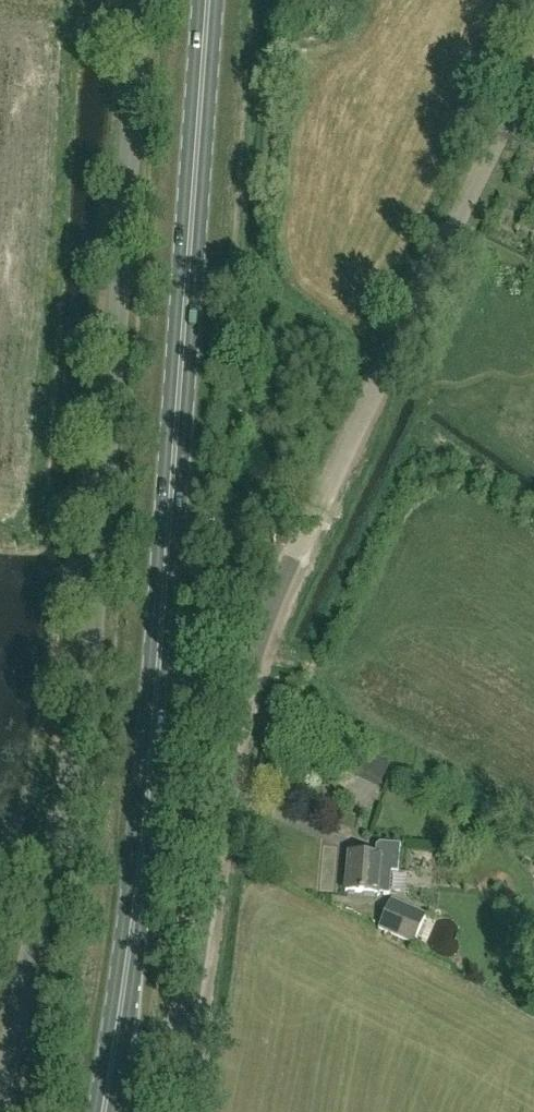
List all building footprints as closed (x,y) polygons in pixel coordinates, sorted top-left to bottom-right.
[(376,847),(375,857),(349,855),(345,892),(389,896),(391,872),(398,873),(400,845),(381,843),(376,847)] [(500,887),(501,902),(514,902),(514,886),(500,887)] [(426,916),(391,900),(378,929),(414,945),(426,916)]
